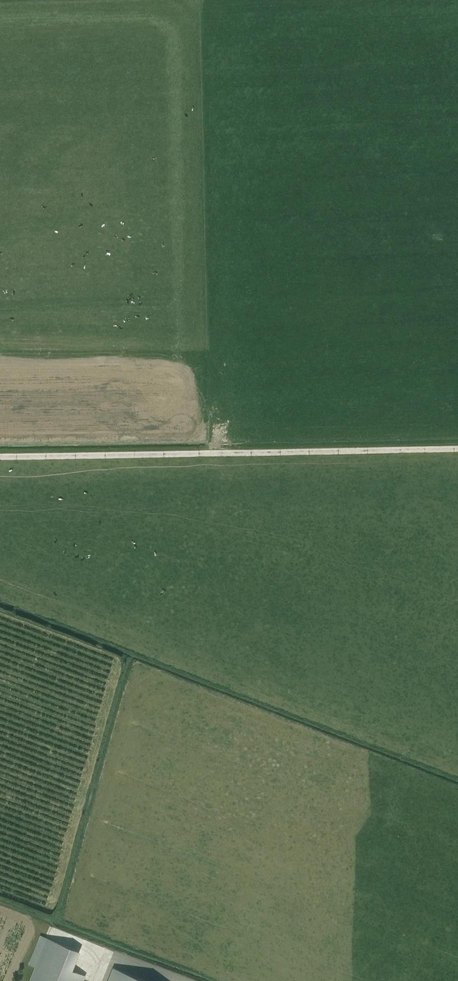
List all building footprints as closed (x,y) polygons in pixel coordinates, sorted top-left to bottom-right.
[(30,980),(83,980),(86,976),(73,970),(80,951),(47,938),(36,966),(30,980)] [(115,968),(110,980),(146,980),(115,968)]
